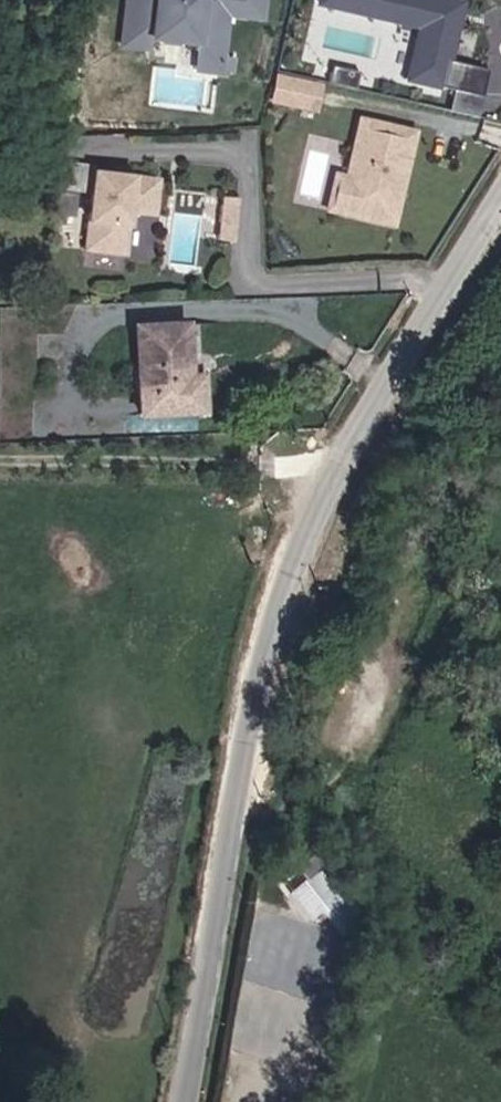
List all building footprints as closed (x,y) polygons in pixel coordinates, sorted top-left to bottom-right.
[(119,50),(161,53),(162,40),(198,43),(196,70),(228,72),(233,17),(266,20),(268,0),(124,0),(119,50)] [(466,0),(317,0),(316,5),(418,28),(406,80),(446,89),(467,0),(466,0)] [(489,73),(455,63),(443,105),(477,114),(489,73)] [(322,107),(327,85),(286,75),(281,98),(322,107)] [(410,182),(421,129),(367,117),(354,175),(358,182),(352,211),(401,221),(408,191),(404,190),(406,181),(410,182)] [(133,254),(137,212),(161,213),(164,179),(133,176),(120,175),(100,173),(93,250),(133,254)] [(352,211),(358,182),(354,175),(344,173),(336,207),(352,211)] [(238,240),(241,196),(220,194),(217,238),(238,240)] [(129,328),(135,415),(197,413),(196,379),(185,379),(182,326),(129,328)] [(340,908),(319,882),(325,877),(315,865),(297,878),(308,891),(304,894),(325,920),(345,945),(361,933),(356,927),(361,923),(346,903),(340,908)] [(325,920),(304,894),(308,891),(297,878),(282,891),(313,930),(325,920)]
